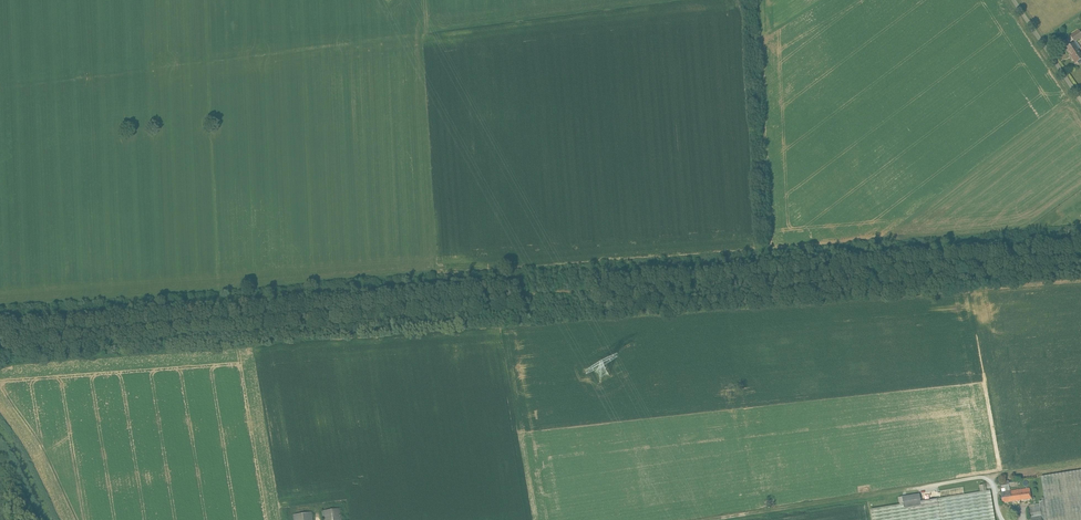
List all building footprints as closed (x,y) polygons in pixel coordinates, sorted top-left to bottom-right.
[(1080,37),(1080,35),(1078,31),(1071,36),(1074,41),(1080,37)] [(1070,45),(1065,48),(1075,63),(1080,59),(1080,54),(1074,43),(1070,45)] [(1041,476),(1045,500),(1039,501),(1039,504),(1033,505),(1033,508),(1028,509),(1030,519),(1080,519),(1080,470),(1041,476)] [(872,509),(873,519),(995,519),(990,490),(964,495),(962,487),(936,491),(937,498),(921,501),(921,502),(903,505),(903,504),(872,509)] [(1010,491),(1011,501),(1031,499),(1030,488),(1010,491)] [(1002,503),(1011,501),(1010,491),(1001,492),(1002,503)] [(903,504),(903,505),(921,502),(921,501),(920,495),(919,494),(898,497),(899,503),(903,502),(903,504)] [(340,508),(322,511),(324,519),(341,519),(340,508)]
